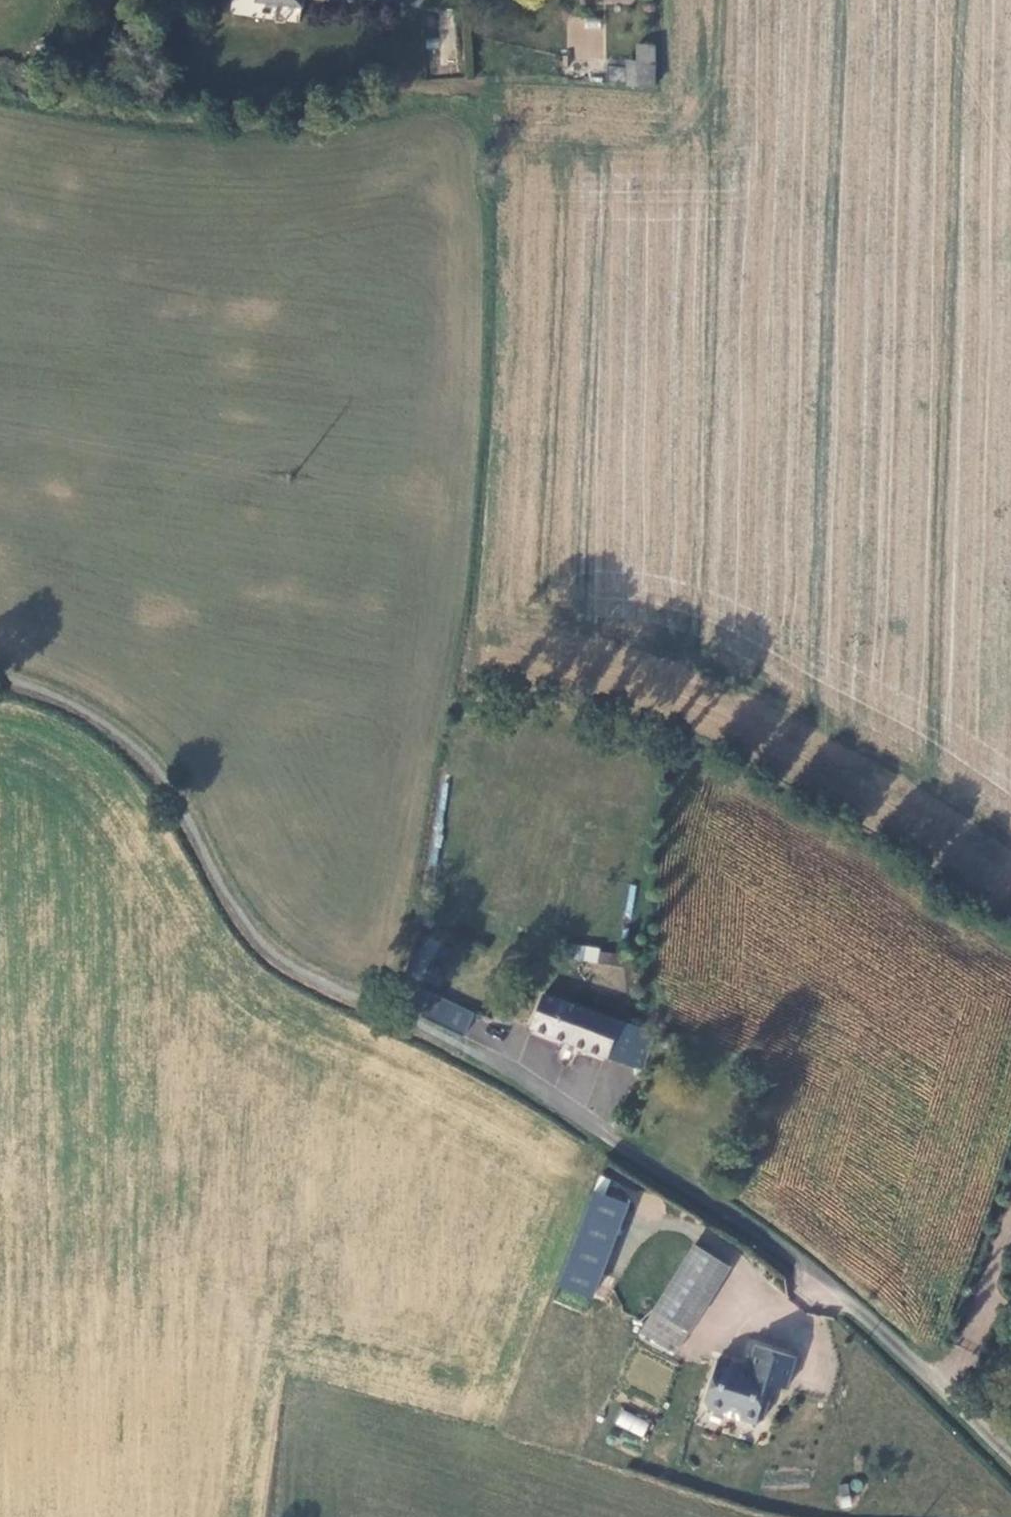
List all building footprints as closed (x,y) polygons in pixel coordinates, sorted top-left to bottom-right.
[(639,65),(639,91),(653,92),(652,65),(639,65)] [(418,989),(407,1010),(419,1018),(430,995),(418,989)] [(430,995),(419,1018),(463,1038),(473,1016),(430,995)] [(529,1035),(619,1066),(629,1035),(618,1031),(618,1028),(541,1000),(529,1035)] [(649,1042),(629,1035),(619,1066),(624,1068),(638,1073),(649,1042)] [(596,1191),(556,1283),(588,1297),(628,1205),(596,1191)] [(724,1265),(689,1244),(649,1308),(680,1327),(684,1330),(724,1265)] [(649,1308),(636,1330),(667,1349),(680,1327),(649,1308)] [(717,1351),(703,1393),(707,1401),(720,1405),(728,1401),(736,1404),(740,1412),(753,1416),(761,1412),(765,1398),(759,1397),(766,1375),(784,1381),(794,1349),(753,1337),(746,1360),(717,1351)] [(643,1437),(650,1421),(621,1409),(614,1424),(643,1437)]
